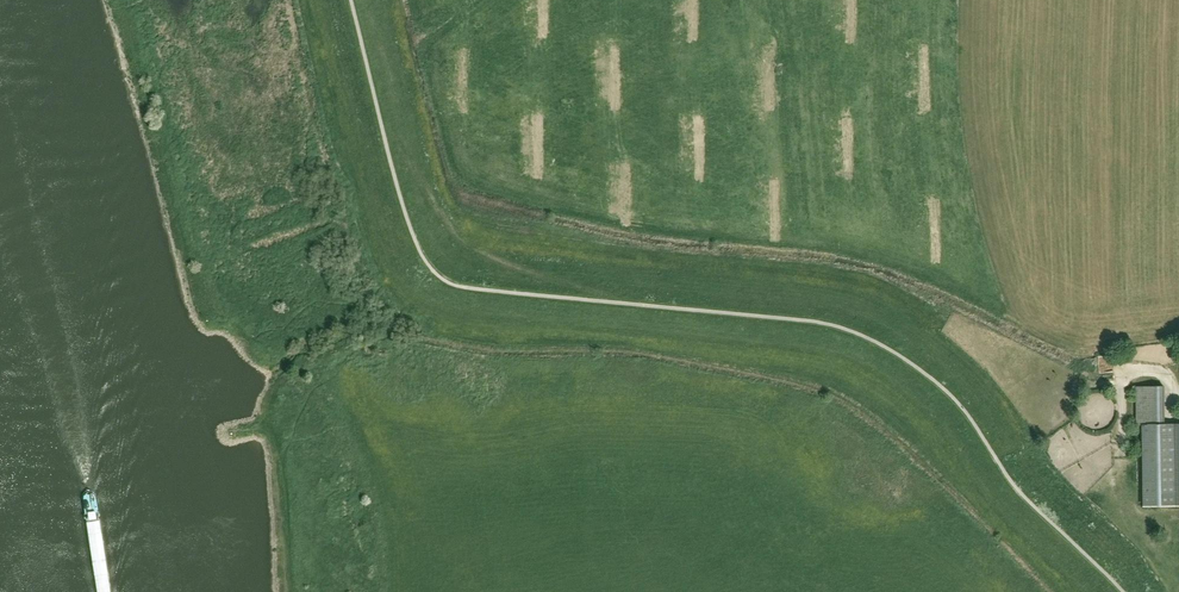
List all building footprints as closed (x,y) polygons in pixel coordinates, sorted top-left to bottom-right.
[(1174,424),(1164,424),(1163,387),(1136,387),(1137,424),(1143,424),(1144,506),(1175,506),(1178,506),(1178,476),(1175,476),(1174,467),(1178,467),(1178,424),(1174,424)]
